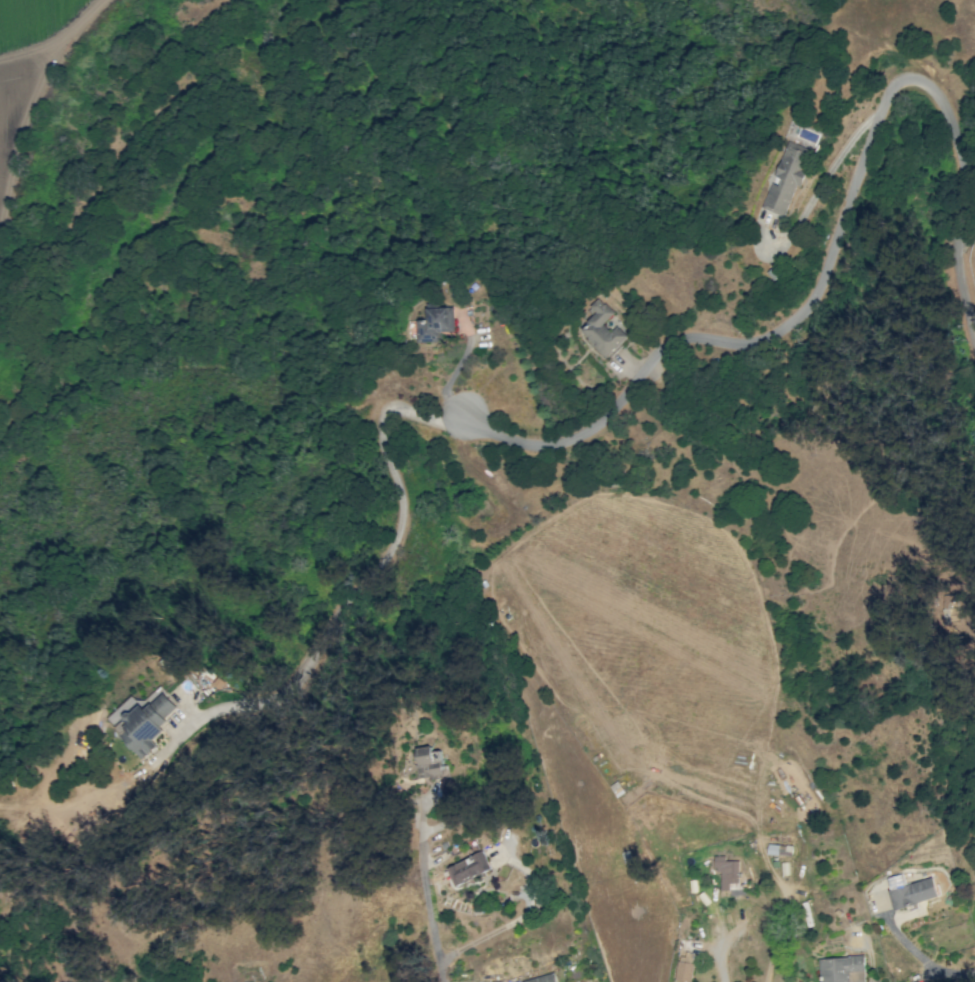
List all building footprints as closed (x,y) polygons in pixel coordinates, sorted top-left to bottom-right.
[(811,149),(787,141),(775,177),(782,179),(779,186),(771,184),(763,209),(788,217),(811,149)] [(614,312),(597,297),(586,309),(593,315),(580,330),(609,356),(628,336),(616,326),(611,332),(603,325),(614,312)] [(417,342),(439,341),(438,332),(455,331),(454,318),(449,318),(448,303),(427,304),(427,320),(416,320),(417,342)] [(168,673),(174,680),(185,672),(179,664),(168,673)] [(143,760),(158,746),(153,741),(165,730),(160,725),(179,708),(164,692),(154,702),(151,698),(144,705),(136,696),(116,713),(123,721),(115,729),(143,760)] [(446,867),(455,886),(485,873),(477,853),(446,867)] [(738,860),(725,861),(725,856),(714,856),(714,866),(720,866),(721,890),(730,889),(730,883),(738,883),(738,860)] [(889,889),(894,909),(938,897),(933,877),(889,889)] [(693,953),(680,951),(678,961),(692,962),(693,953)] [(821,981),(865,981),(864,956),(820,958),(821,981)] [(693,963),(676,961),(674,980),(691,981),(693,963)] [(555,974),(519,981),(556,981),(555,974)]
